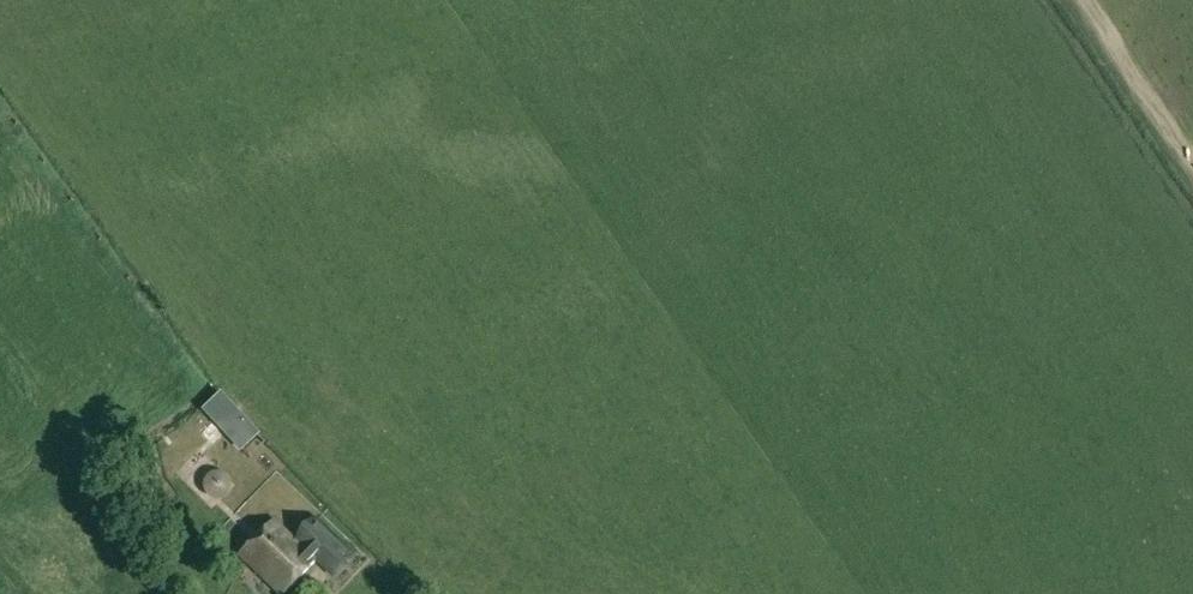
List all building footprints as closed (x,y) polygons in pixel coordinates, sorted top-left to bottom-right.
[(260,434),(221,393),(202,411),(241,452),(260,434)] [(273,520),(240,555),(280,593),(284,593),(317,560),(332,575),(350,556),(315,521),(295,541),(273,520)]
